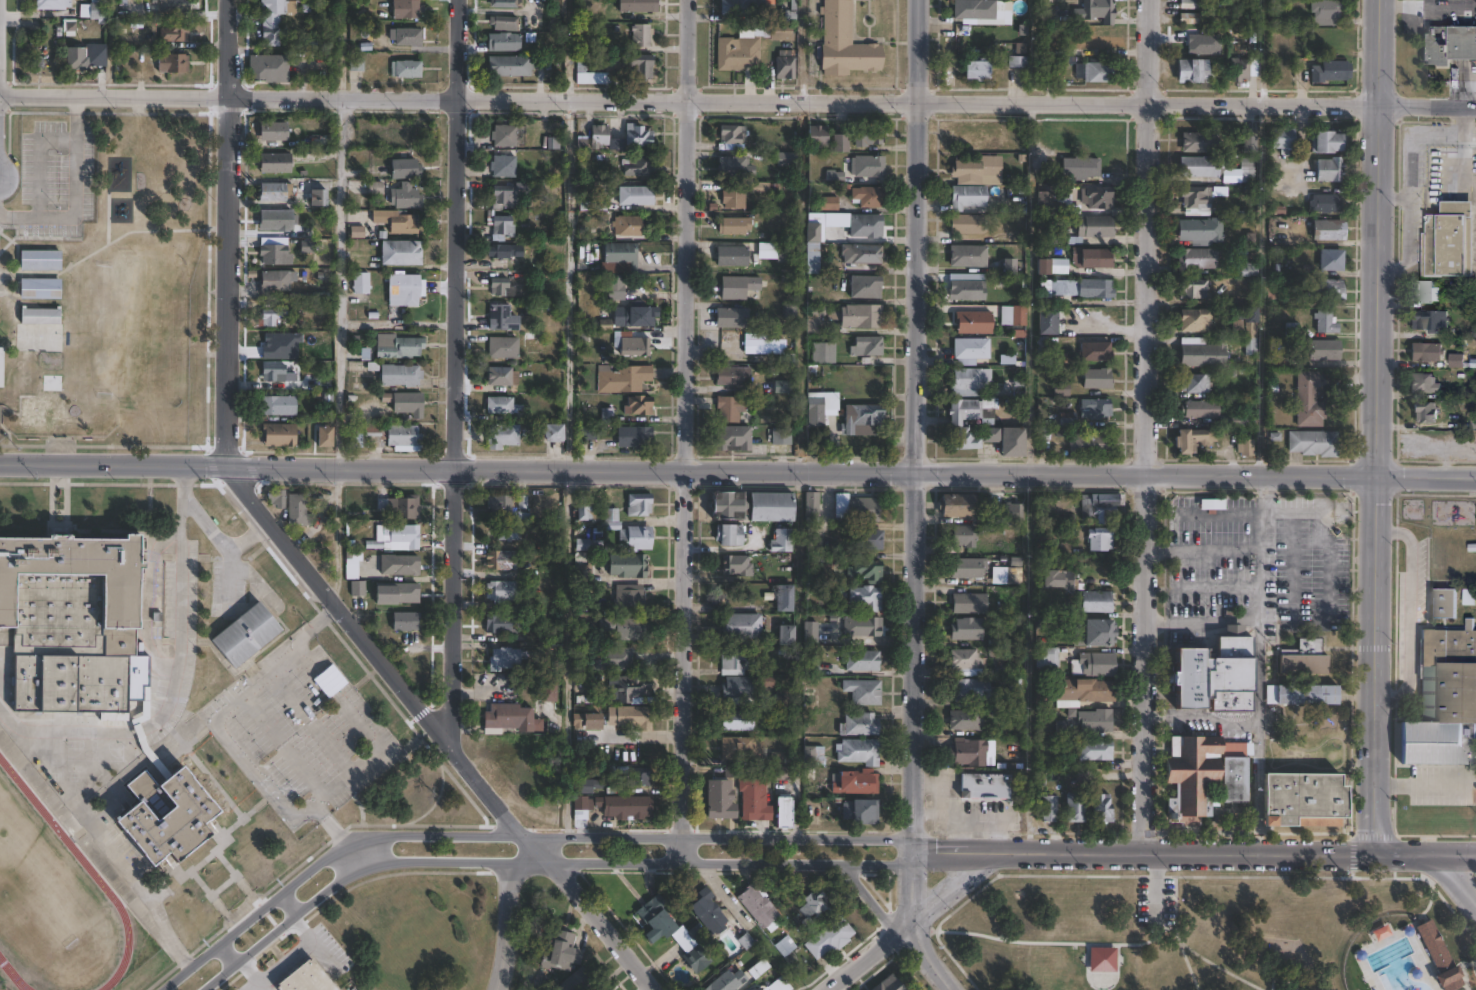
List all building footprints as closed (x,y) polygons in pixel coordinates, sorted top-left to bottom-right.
[(35,9),(35,0),(69,0),(69,7),(64,7),(64,9),(35,9)] [(90,2),(90,0),(105,0),(105,2),(106,19),(89,19),(89,17),(79,17),(79,5),(89,4),(89,2),(90,2)] [(159,12),(159,0),(189,0),(189,12),(159,12)] [(285,0),(295,0),(295,13),(283,13),(283,14),(280,14),(280,46),(264,46),(264,44),(261,44),(261,0),(285,0)] [(393,18),(393,0),(420,0),(420,3),(425,3),(425,14),(421,14),(421,18),(393,18)] [(552,4),(552,0),(565,0),(565,12),(555,12),(555,4),(552,4)] [(619,12),(619,0),(658,0),(658,11),(619,12)] [(721,14),(721,0),(773,0),(773,14),(721,14)] [(790,10),(790,0),(797,0),(796,24),(784,23),(784,10),(790,10)] [(824,6),(824,0),(853,0),(853,44),(868,44),(868,43),(878,43),(878,44),(882,44),(882,70),(878,70),(878,73),(872,73),(872,70),(850,70),(850,75),(824,75),(824,69),(821,69),(822,45),(824,45),(824,14),(819,14),(819,6),(824,6)] [(952,20),(953,0),(994,0),(994,1),(1003,1),(1003,25),(974,24),(974,20),(952,20)] [(1082,20),(1082,0),(1112,0),(1112,4),(1114,4),(1114,18),(1112,18),(1112,25),(1102,25),(1102,17),(1092,17),(1092,20),(1082,20)] [(1179,8),(1179,0),(1209,0),(1209,9),(1179,8)] [(1331,0),(1343,0),(1343,12),(1340,12),(1340,18),(1337,18),(1337,26),(1329,26),(1329,25),(1313,25),(1313,12),(1310,12),(1310,1),(1321,1),(1321,0),(1331,0)] [(1208,24),(1179,24),(1179,13),(1208,13),(1208,24)] [(518,17),(517,31),(493,30),(494,26),(489,26),(490,16),(518,17)] [(188,41),(160,41),(160,28),(169,28),(169,23),(188,23),(188,41)] [(650,24),(650,28),(654,28),(654,34),(650,34),(650,47),(632,46),(632,36),(633,36),(633,31),(632,31),(632,26),(634,26),(634,24),(650,24)] [(1429,25),(1475,26),(1475,59),(1449,59),(1449,63),(1425,63),(1425,59),(1423,59),(1423,33),(1429,33),(1429,25)] [(421,28),(420,45),(395,44),(395,40),(389,40),(389,29),(395,29),(395,28),(421,28)] [(510,32),(510,33),(519,33),(519,50),(516,50),(516,51),(488,51),(488,34),(499,34),(499,32),(510,32)] [(77,36),(77,47),(84,47),(83,69),(65,68),(65,47),(66,47),(67,36),(77,36)] [(732,37),(732,39),(738,39),(738,38),(760,38),(759,64),(755,64),(755,67),(745,67),(745,69),(732,69),(732,71),(717,70),(717,37),(732,37)] [(1026,43),(1026,57),(1027,57),(1026,68),(1006,67),(1006,55),(1014,56),(1014,44),(1026,43)] [(792,49),(792,56),(794,56),(794,78),(776,78),(776,56),(778,56),(778,49),(792,49)] [(604,79),(604,84),(577,84),(577,52),(586,53),(586,78),(604,79)] [(621,54),(621,64),(614,64),(614,73),(606,73),(607,53),(621,54)] [(184,54),(184,55),(188,55),(187,71),(184,71),(184,73),(158,72),(158,54),(184,54)] [(288,82),(249,82),(249,55),(288,55),(288,82)] [(530,56),(530,62),(532,62),(532,70),(530,70),(530,77),(488,77),(488,56),(530,56)] [(364,58),(363,71),(349,71),(349,57),(364,58)] [(1240,83),(1229,82),(1229,62),(1238,62),(1238,58),(1249,58),(1249,77),(1247,77),(1247,81),(1240,81),(1240,83)] [(654,59),(653,80),(634,79),(634,71),(631,71),(631,64),(632,64),(632,59),(654,59)] [(1202,83),(1176,83),(1176,69),(1177,69),(1176,59),(1201,59),(1202,83)] [(412,60),(412,61),(420,61),(420,77),(412,77),(412,78),(401,78),(401,77),(390,76),(390,62),(395,62),(395,60),(403,61),(403,60),(412,60)] [(986,82),(965,82),(964,61),(989,60),(989,78),(986,78),(986,82)] [(1324,82),(1310,83),(1310,65),(1322,64),(1322,60),(1345,60),(1345,80),(1323,80),(1324,82)] [(1116,82),(1084,82),(1084,62),(1116,62),(1116,82)] [(275,141),(275,148),(261,148),(261,141),(260,141),(260,122),(287,122),(287,141),(275,141)] [(883,123),(882,145),(874,145),(869,144),(869,147),(856,146),(857,122),(883,123)] [(653,131),(653,146),(626,145),(626,123),(634,123),(634,125),(644,125),(644,131),(653,131)] [(506,124),(506,126),(516,126),(515,147),(493,147),(494,144),(492,144),(492,140),(491,140),(491,132),(494,132),(494,125),(501,125),(501,124),(506,124)] [(609,125),(608,146),(591,146),(592,124),(609,125)] [(741,125),(741,130),(746,130),(746,145),(721,144),(721,125),(741,125)] [(828,147),(808,146),(809,125),(829,125),(828,147)] [(1286,125),(1286,129),(1293,129),(1293,137),(1294,137),(1294,148),(1270,148),(1270,129),(1279,129),(1279,125),(1286,125)] [(1332,131),(1332,133),(1342,133),(1342,151),(1331,151),(1331,153),(1309,153),(1309,132),(1313,133),(1313,130),(1332,131)] [(1212,152),(1180,152),(1180,132),(1213,132),(1212,152)] [(849,151),(833,151),(833,134),(849,134),(849,151)] [(1256,149),(1242,149),(1241,134),(1255,134),(1256,149)] [(407,151),(407,158),(415,158),(415,163),(420,163),(420,178),(391,178),(391,159),(399,159),(399,151),(407,151)] [(795,166),(777,166),(777,152),(796,152),(795,166)] [(290,173),(260,173),(260,156),(290,155),(290,173)] [(505,156),(516,156),(515,177),(493,177),(493,171),(490,171),(490,161),(493,162),(493,156),(500,156),(500,155),(505,155),(505,156)] [(885,155),(885,177),(854,176),(854,171),(851,171),(851,157),(855,158),(855,155),(885,155)] [(1097,158),(1097,177),(1084,177),(1084,181),(1072,180),(1072,176),(1059,176),(1060,158),(1072,158),(1072,155),(1084,156),(1084,158),(1097,158)] [(655,156),(655,176),(641,177),(641,175),(625,175),(624,156),(655,156)] [(746,156),(746,158),(749,158),(749,165),(754,165),(754,176),(717,176),(717,165),(719,165),(719,156),(746,156)] [(1211,156),(1211,177),(1177,176),(1177,157),(1202,157),(1202,156),(1211,156)] [(561,157),(561,165),(565,166),(564,178),(552,177),(553,165),(554,165),(554,157),(561,157)] [(989,157),(989,183),(980,183),(980,179),(976,179),(977,185),(953,185),(953,179),(946,179),(946,167),(949,167),(949,162),(973,162),(973,157),(989,157)] [(1238,182),(1254,182),(1254,157),(1238,157),(1238,182)] [(1340,157),(1340,163),(1342,163),(1342,168),(1340,168),(1340,170),(1342,170),(1342,175),(1339,175),(1339,182),(1314,182),(1314,159),(1328,159),(1328,158),(1329,158),(1329,157),(1340,157)] [(844,181),(827,181),(827,170),(844,170),(844,181)] [(391,180),(391,186),(388,185),(388,194),(386,194),(386,195),(367,194),(368,182),(383,182),(383,179),(391,180)] [(411,182),(411,189),(417,188),(417,194),(421,194),(421,207),(394,208),(394,206),(390,206),(390,189),(401,189),(401,182),(411,182)] [(537,183),(536,192),(526,192),(526,196),(518,196),(518,205),(516,205),(515,208),(502,208),(502,203),(493,203),(493,195),(492,195),(492,182),(537,183)] [(767,182),(750,182),(750,192),(767,192),(767,182)] [(286,183),(285,202),(258,201),(258,190),(260,190),(260,183),(286,183)] [(745,184),(745,208),(724,208),(724,204),(722,204),(723,190),(725,190),(725,184),(745,184)] [(1108,186),(1108,209),(1085,209),(1085,204),(1083,204),(1083,188),(1091,188),(1091,186),(1108,186)] [(653,187),(653,195),(654,195),(654,205),(619,205),(619,187),(653,187)] [(884,187),(883,208),(860,207),(860,204),(852,203),(853,190),(860,190),(860,187),(884,187)] [(952,213),(947,213),(947,196),(947,187),(981,187),(981,207),(957,208),(957,212),(952,213)] [(1208,187),(1208,207),(1180,207),(1179,197),(1178,197),(1177,187),(1202,187),(1208,187)] [(326,205),(313,206),(313,189),(326,189),(326,205)] [(1050,192),(1050,201),(1062,201),(1062,213),(1035,214),(1035,192),(1050,192)] [(1335,195),(1335,200),(1338,200),(1338,212),(1306,211),(1306,200),(1309,200),(1309,194),(1335,195)] [(838,211),(820,211),(820,197),(838,197),(838,211)] [(1282,214),(1268,214),(1268,200),(1282,200),(1282,214)] [(565,210),(544,210),(544,201),(565,201),(565,210)] [(607,210),(585,210),(585,201),(607,201),(607,210)] [(1473,276),(1422,276),(1422,232),(1426,232),(1426,214),(1442,214),(1442,201),(1474,201),(1473,276)] [(292,210),(292,217),(296,217),(296,226),(292,226),(292,229),(287,229),(287,233),(269,233),(269,230),(258,230),(258,219),(259,219),(259,210),(292,210)] [(397,211),(397,214),(417,215),(417,234),(389,234),(389,224),(372,224),(372,210),(397,211)] [(738,211),(738,214),(739,214),(739,218),(752,218),(751,232),(746,232),(746,235),(722,235),(722,233),(719,233),(719,219),(722,219),(722,217),(724,217),(724,211),(738,211)] [(883,215),(883,237),(878,237),(878,238),(867,238),(867,237),(850,237),(850,215),(883,215)] [(1109,215),(1109,224),(1111,224),(1111,237),(1075,238),(1074,216),(1109,215)] [(511,216),(511,225),(513,225),(514,238),(504,238),(504,242),(492,242),(492,234),(493,234),(492,216),(511,216)] [(642,216),(642,236),(618,236),(618,234),(614,234),(614,227),(612,227),(612,221),(615,221),(615,217),(618,217),(618,216),(642,216)] [(978,217),(978,235),(946,235),(945,226),(946,216),(978,217)] [(1219,218),(1219,242),(1204,242),(1204,240),(1176,241),(1175,220),(1203,220),(1203,218),(1219,218)] [(1342,240),(1309,240),(1309,220),(1342,220),(1342,240)] [(820,242),(807,242),(807,222),(820,222),(820,242)] [(564,223),(564,239),(550,238),(551,225),(558,226),(558,223),(564,223)] [(314,225),(313,240),(300,239),(301,224),(314,225)] [(421,249),(421,266),(381,265),(381,248),(381,241),(421,241),(421,249)] [(637,251),(637,273),(627,273),(627,263),(604,263),(604,250),(604,243),(637,243),(637,251)] [(820,274),(807,274),(807,252),(807,243),(820,243),(820,252),(820,274)] [(287,248),(289,248),(289,254),(291,254),(291,265),(261,265),(261,256),(258,256),(259,247),(259,245),(287,245),(287,248)] [(514,249),(518,249),(518,250),(518,256),(510,256),(510,259),(491,259),(491,253),(490,253),(490,249),(492,249),(492,245),(514,245),(514,249)] [(882,253),(882,264),(845,264),(845,256),(842,256),(842,252),(842,245),(882,245),(882,253)] [(1046,245),(1047,259),(1065,258),(1065,274),(1048,274),(1035,275),(1034,245),(1046,245)] [(748,252),(748,266),(716,265),(716,251),(717,246),(748,247),(748,252)] [(792,252),(792,262),(777,262),(778,252),(778,246),(792,246),(792,252)] [(983,268),(945,267),(946,246),(982,246),(983,268)] [(1080,247),(1080,249),(1108,249),(1108,267),(1074,268),(1069,263),(1069,247),(1080,247)] [(1213,248),(1213,250),(1217,250),(1217,268),(1187,269),(1187,275),(1175,275),(1175,249),(1213,248)] [(1340,271),(1317,271),(1317,249),(1340,249),(1340,271)] [(62,253),(61,270),(24,269),(24,252),(62,253)] [(1013,258),(1012,275),(1000,274),(1001,258),(1013,258)] [(1254,276),(1237,276),(1237,263),(1254,262),(1254,276)] [(289,271),(295,271),(295,281),(289,282),(289,291),(269,291),(269,297),(260,297),(260,271),(289,271)] [(404,271),(404,275),(419,275),(419,280),(424,280),(424,297),(419,297),(419,298),(418,298),(418,307),(396,307),(396,311),(388,311),(389,275),(394,275),(394,271),(404,271)] [(369,273),(369,286),(371,286),(371,289),(369,289),(369,294),(353,294),(353,289),(351,289),(351,286),(353,286),(353,273),(369,273)] [(882,276),(881,299),(851,298),(851,275),(882,276)] [(624,300),(609,301),(608,276),(624,276),(624,300)] [(761,277),(761,290),(746,290),(746,300),(721,300),(722,276),(761,277)] [(1109,277),(1109,288),(1111,288),(1111,298),(1077,299),(1076,279),(1109,277)] [(508,278),(508,288),(504,288),(504,296),(494,296),(494,295),(491,295),(491,288),(490,288),(490,278),(508,278)] [(1340,299),(1304,299),(1304,288),(1307,288),(1307,285),(1310,285),(1310,279),(1340,279),(1340,299)] [(1204,298),(1177,298),(1176,287),(1178,287),(1178,280),(1203,280),(1204,298)] [(61,282),(61,299),(23,299),(24,281),(61,282)] [(1432,281),(1432,303),(1420,303),(1420,300),(1409,300),(1409,282),(1412,282),(1412,281),(1432,281)] [(980,282),(981,302),(946,301),(944,297),(946,282),(980,282)] [(1275,285),(1275,298),(1278,298),(1278,307),(1264,307),(1264,285),(1275,285)] [(326,293),(326,300),(307,300),(307,309),(305,309),(305,310),(297,310),(297,309),(295,309),(295,300),(288,300),(288,294),(299,294),(299,293),(311,293),(326,293)] [(518,317),(517,330),(515,330),(515,331),(489,330),(489,304),(510,305),(510,316),(515,316),(515,317),(518,317)] [(797,318),(783,318),(783,304),(797,304),(797,318)] [(622,306),(623,307),(659,307),(659,327),(613,327),(613,325),(614,325),(614,307),(618,307),(618,306),(618,305),(619,305),(621,305),(622,306)] [(882,328),(841,328),(841,307),(846,307),(846,305),(883,305),(882,328)] [(1254,354),(1242,355),(1241,307),(1253,306),(1254,354)] [(748,308),(748,328),(716,328),(716,308),(748,308)] [(1023,327),(997,327),(997,308),(1023,308),(1023,327)] [(63,310),(62,327),(25,326),(25,309),(63,310)] [(277,309),(277,312),(290,312),(290,320),(279,320),(279,326),(265,326),(265,320),(261,320),(261,310),(277,309)] [(1208,309),(1208,318),(1211,318),(1211,323),(1201,323),(1201,332),(1177,332),(1178,309),(1208,309)] [(1439,328),(1439,330),(1437,330),(1437,332),(1428,332),(1428,329),(1410,329),(1410,311),(1427,311),(1446,310),(1446,328),(1439,328)] [(1054,332),(1035,333),(1034,312),(1053,311),(1054,332)] [(1328,311),(1328,317),(1332,317),(1332,323),(1335,323),(1335,333),(1313,333),(1313,319),(1311,319),(1311,313),(1314,313),(1314,311),(1328,311)] [(966,313),(966,314),(973,314),(973,315),(980,315),(980,332),(973,333),(946,333),(945,313),(966,313)] [(822,316),(822,332),(808,332),(808,316),(822,316)] [(589,332),(588,350),(576,350),(577,331),(589,332)] [(631,331),(631,338),(650,338),(650,343),(653,343),(653,350),(650,350),(650,351),(651,351),(651,354),(650,354),(650,356),(640,356),(620,356),(620,345),(613,345),(613,331),(631,331)] [(295,339),(295,344),(290,344),(290,353),(261,352),(261,333),(290,334),(290,339),(295,339)] [(395,334),(395,338),(424,338),(424,349),(419,349),(419,356),(408,356),(408,359),(376,358),(377,334),(395,334)] [(518,338),(518,358),(488,357),(488,337),(518,338)] [(883,356),(850,356),(850,346),(855,346),(855,337),(883,337),(883,356)] [(987,356),(951,356),(951,338),(988,338),(987,356)] [(1043,339),(1043,340),(1045,340),(1046,351),(1043,351),(1043,357),(1033,357),(1032,339),(1043,339)] [(1337,360),(1306,360),(1306,340),(1337,340),(1337,360)] [(784,342),(784,355),(768,355),(744,355),(744,341),(784,342)] [(1107,341),(1107,350),(1108,350),(1109,360),(1079,362),(1078,342),(1107,341)] [(1221,342),(1221,369),(1212,369),(1212,366),(1177,366),(1178,344),(1212,344),(1212,342),(1221,342)] [(835,364),(812,364),(812,343),(836,343),(835,364)] [(1441,361),(1411,361),(1411,343),(1441,343),(1441,361)] [(393,365),(393,366),(418,366),(418,371),(422,371),(422,381),(418,381),(418,386),(414,386),(414,388),(403,388),(403,386),(392,386),(379,386),(379,381),(378,381),(378,373),(380,373),(380,365),(393,365)] [(642,392),(609,392),(609,372),(618,372),(618,366),(652,366),(652,381),(642,381),(642,392)] [(286,367),(286,383),(263,383),(263,375),(262,375),(262,367),(286,367)] [(518,372),(517,387),(488,386),(488,367),(512,368),(512,372),(518,372)] [(751,367),(750,385),(715,385),(715,380),(717,380),(717,367),(751,367)] [(1109,388),(1082,389),(1081,370),(1097,369),(1097,368),(1108,367),(1109,388)] [(979,398),(949,398),(949,369),(986,370),(986,390),(981,390),(980,397),(979,398)] [(1313,388),(1313,401),(1322,401),(1322,419),(1319,419),(1319,426),(1294,426),(1294,371),(1316,371),(1316,388),(1313,388)] [(1432,373),(1432,377),(1435,377),(1435,383),(1440,383),(1440,391),(1433,392),(1433,393),(1409,393),(1409,374),(1432,373)] [(1205,374),(1205,382),(1208,382),(1208,387),(1205,387),(1205,392),(1182,392),(1182,390),(1178,390),(1178,376),(1182,376),(1182,374),(1205,374)] [(786,395),(774,395),(774,381),(790,381),(790,394),(786,394),(786,395)] [(1067,395),(1050,396),(1050,383),(1067,382),(1067,395)] [(422,393),(422,420),(411,419),(411,413),(392,413),(392,403),(380,403),(381,394),(392,394),(392,393),(422,393)] [(839,398),(839,411),(824,410),(824,421),(808,421),(808,393),(824,393),(824,398),(839,398)] [(295,416),(262,415),(262,396),(295,397),(295,416)] [(644,396),(644,397),(652,397),(652,407),(654,407),(654,410),(652,410),(652,415),(623,415),(623,406),(627,406),(628,397),(633,397),(634,396),(644,396)] [(744,397),(744,409),(739,409),(739,423),(718,423),(718,409),(715,409),(715,402),(717,402),(717,396),(744,397)] [(516,405),(516,413),(512,412),(512,414),(486,413),(487,397),(512,398),(512,405),(516,405)] [(64,426),(24,425),(24,398),(64,399),(64,426)] [(1105,418),(1079,419),(1078,399),(1107,398),(1108,415),(1105,415),(1105,418)] [(989,399),(989,426),(977,426),(976,426),(975,422),(958,422),(957,427),(951,428),(946,427),(946,420),(944,420),(944,414),(946,409),(946,405),(947,401),(973,401),(976,401),(976,399),(989,399)] [(1215,400),(1215,417),(1184,418),(1184,417),(1182,417),(1182,413),(1178,413),(1178,405),(1182,405),(1182,401),(1184,401),(1184,400),(1215,400)] [(1435,402),(1435,409),(1437,409),(1437,419),(1435,419),(1435,422),(1414,422),(1414,412),(1412,412),(1412,402),(1435,402)] [(884,405),(884,415),(885,415),(885,418),(884,418),(884,426),(872,426),(872,427),(869,427),(869,426),(854,426),(854,435),(845,435),(845,430),(841,430),(841,424),(845,424),(845,405),(884,405)] [(614,424),(601,424),(600,409),(613,408),(614,424)] [(1227,427),(1215,427),(1215,417),(1217,417),(1217,414),(1239,414),(1240,410),(1247,410),(1247,427),(1227,427)] [(1073,425),(1057,426),(1057,413),(1072,412),(1073,425)] [(295,424),(295,447),(263,447),(264,433),(262,433),(262,424),(295,424)] [(387,424),(386,440),(380,440),(380,437),(364,436),(364,433),(364,424),(387,424)] [(526,426),(526,434),(519,434),(519,436),(520,436),(520,439),(519,439),(519,446),(501,446),(501,448),(503,448),(503,449),(501,449),(501,451),(487,451),(487,424),(519,425),(526,426)] [(327,425),(327,427),(332,427),(332,448),(316,448),(316,428),(323,428),(323,425),(327,425)] [(563,425),(563,441),(562,441),(562,442),(548,442),(548,441),(545,441),(545,425),(563,425)] [(362,448),(350,448),(350,426),(362,426),(362,448)] [(422,435),(422,452),(393,451),(394,446),(387,445),(387,426),(417,426),(417,435),(422,435)] [(597,428),(596,441),(580,440),(581,427),(597,428)] [(651,447),(617,447),(617,427),(653,427),(653,438),(651,438),(651,447)] [(751,452),(715,452),(715,434),(719,435),(719,427),(751,427),(751,452)] [(964,428),(965,431),(977,430),(978,429),(994,430),(994,444),(977,444),(977,450),(947,451),(946,431),(955,431),(955,428),(964,428)] [(1021,457),(997,457),(997,428),(1020,428),(1021,457)] [(1191,453),(1176,453),(1176,430),(1213,430),(1213,441),(1209,441),(1209,445),(1191,445),(1191,453)] [(787,444),(773,444),(773,431),(787,431),(787,444)] [(1335,432),(1335,457),(1317,457),(1317,455),(1299,455),(1299,452),(1286,452),(1286,431),(1335,432)] [(1109,433),(1109,451),(1067,453),(1067,446),(1065,446),(1065,440),(1067,440),(1067,435),(1109,433)] [(1250,440),(1250,456),(1237,456),(1237,453),(1233,453),(1233,443),(1237,443),(1237,440),(1250,440)] [(284,507),(284,489),(268,489),(268,508),(284,507)] [(745,521),(711,521),(711,492),(745,492),(745,521)] [(821,523),(806,523),(806,492),(821,492),(821,523)] [(794,494),(794,523),(750,522),(750,493),(794,494)] [(305,495),(305,515),(312,515),(312,526),(309,526),(309,528),(306,528),(306,527),(287,527),(288,494),(305,495)] [(647,517),(627,517),(627,507),(628,507),(628,495),(652,494),(652,504),(651,504),(651,514),(647,514),(647,517)] [(849,494),(849,499),(854,499),(854,498),(874,498),(874,499),(880,499),(880,521),(848,521),(848,518),(835,518),(835,494),(849,494)] [(1123,494),(1123,506),(1117,506),(1114,514),(1113,514),(1113,520),(1106,520),(1106,524),(1096,524),(1096,520),(1080,520),(1081,494),(1123,494)] [(418,495),(418,504),(421,504),(421,509),(419,509),(418,519),(415,519),(415,520),(391,520),(391,511),(377,511),(377,498),(403,499),(403,495),(418,495)] [(976,495),(976,518),(941,518),(941,515),(937,515),(937,502),(941,502),(941,495),(976,495)] [(514,498),(514,503),(512,503),(511,519),(495,518),(495,514),(491,514),(491,509),(487,509),(487,507),(485,507),(485,504),(487,504),(487,496),(512,496),(512,498),(514,498)] [(528,496),(527,517),(518,517),(518,496),(528,496)] [(588,497),(588,499),(597,498),(597,502),(600,502),(600,516),(592,516),(592,521),(578,521),(577,497),(588,497)] [(1222,509),(1196,508),(1196,497),(1222,497),(1222,509)] [(999,502),(1012,503),(1022,503),(1021,523),(1012,523),(999,523),(999,502)] [(621,529),(627,529),(627,526),(652,527),(651,550),(638,550),(638,553),(627,553),(627,550),(619,550),(619,531),(604,530),(605,509),(618,509),(618,522),(621,522),(621,529)] [(510,524),(510,526),(520,526),(520,541),(511,541),(511,543),(506,543),(506,541),(498,541),(498,533),(495,533),(495,527),(498,527),(498,524),(510,524)] [(419,525),(419,550),(407,550),(407,547),(400,547),(400,544),(390,544),(390,542),(383,542),(383,549),(365,549),(365,541),(375,541),(375,526),(390,526),(390,525),(419,525)] [(743,525),(743,546),(735,546),(735,547),(721,547),(721,542),(716,542),(716,539),(717,525),(743,525)] [(974,541),(974,549),(964,549),(964,546),(951,546),(951,526),(976,527),(975,541),(974,541)] [(1111,528),(1111,549),(1107,549),(1107,551),(1088,551),(1088,542),(1086,542),(1086,528),(1111,528)] [(791,529),(791,531),(792,531),(792,553),(770,552),(770,540),(775,541),(776,529),(791,529)] [(884,531),(883,551),(854,550),(854,545),(845,544),(845,531),(854,532),(854,530),(884,531)] [(13,625),(0,625),(0,535),(45,535),(45,532),(67,532),(67,536),(122,537),(122,531),(136,532),(135,626),(132,626),(132,652),(125,652),(124,708),(12,706),(13,625)] [(603,541),(603,551),(589,550),(589,551),(576,551),(576,539),(590,539),(590,540),(603,541)] [(515,552),(515,571),(507,571),(507,572),(503,572),(503,571),(490,571),(490,569),(486,569),(486,562),(490,562),(490,560),(486,560),(486,553),(490,553),(490,551),(515,552)] [(645,554),(645,566),(650,566),(650,576),(646,576),(646,579),(618,579),(618,575),(609,575),(609,554),(645,554)] [(419,556),(419,576),(380,576),(380,555),(419,556)] [(748,556),(748,564),(752,564),(752,576),(739,576),(739,574),(732,574),(732,575),(723,575),(723,564),(724,564),(723,556),(748,556)] [(345,578),(357,578),(357,560),(345,559),(345,578)] [(981,579),(950,579),(950,566),(954,566),(954,559),(981,559),(981,579)] [(883,562),(882,585),(868,585),(869,579),(854,579),(854,578),(847,578),(847,567),(854,567),(854,562),(861,563),(861,561),(883,562)] [(592,582),(575,582),(575,565),(592,565),(592,582)] [(1020,584),(993,583),(993,568),(1020,568),(1020,584)] [(1073,571),(1073,597),(1062,587),(1043,587),(1043,570),(1073,571)] [(364,597),(350,597),(351,581),(364,582),(364,597)] [(515,582),(515,601),(508,601),(508,604),(505,604),(505,601),(488,601),(488,599),(486,598),(486,592),(489,592),(489,591),(485,591),(486,584),(489,584),(489,582),(515,582)] [(418,584),(418,604),(386,603),(374,603),(375,584),(387,584),(418,584)] [(642,586),(642,601),(645,601),(645,613),(613,612),(613,600),(615,600),(616,585),(642,586)] [(873,586),(873,588),(882,588),(882,611),(878,611),(878,612),(866,612),(866,607),(853,607),(853,599),(850,599),(850,588),(863,588),(863,586),(873,586)] [(1455,615),(1430,615),(1430,586),(1455,586),(1455,615)] [(793,613),(777,613),(777,587),(793,587),(793,613)] [(1475,604),(1462,604),(1462,588),(1475,588),(1475,604)] [(1110,592),(1110,612),(1076,611),(1076,591),(1110,592)] [(985,595),(985,615),(951,614),(951,594),(985,595)] [(279,627),(230,666),(209,640),(257,600),(279,627)] [(419,613),(419,623),(418,623),(418,631),(410,631),(410,632),(392,632),(392,623),(381,623),(381,612),(419,613)] [(745,638),(745,645),(730,645),(730,639),(721,639),(721,623),(725,623),(725,614),(762,615),(761,638),(745,638)] [(512,624),(512,629),(517,629),(517,635),(485,634),(485,615),(519,615),(519,624),(512,624)] [(650,631),(599,631),(599,619),(639,619),(639,615),(650,615),(650,631)] [(972,616),(972,619),(982,619),(981,633),(984,633),(983,640),(949,639),(950,622),(954,622),(954,617),(961,617),(961,616),(972,616)] [(881,638),(844,637),(844,618),(882,618),(882,637),(881,637),(881,638)] [(1473,629),(1475,629),(1475,765),(1399,765),(1399,722),(1418,722),(1419,629),(1465,629),(1465,618),(1473,618),(1473,629)] [(1111,620),(1111,624),(1114,624),(1114,642),(1110,642),(1110,645),(1097,645),(1097,635),(1090,634),(1090,636),(1084,636),(1084,621),(1101,621),(1101,620),(1111,620)] [(816,623),(816,625),(817,625),(817,624),(829,624),(829,643),(816,643),(816,644),(809,644),(809,646),(804,646),(804,623),(816,623)] [(1247,636),(1247,657),(1250,657),(1249,691),(1247,691),(1247,710),(1206,709),(1206,707),(1171,707),(1171,683),(1167,683),(1167,670),(1171,670),(1171,647),(1201,648),(1201,657),(1213,657),(1213,636),(1219,636),(1219,624),(1238,624),(1238,636),(1247,636)] [(795,627),(795,646),(779,646),(779,626),(795,627)] [(1319,638),(1319,651),(1325,651),(1325,673),(1279,672),(1279,648),(1298,648),(1298,638),(1319,638)] [(634,671),(592,670),(593,647),(634,647),(634,671)] [(511,648),(511,649),(520,649),(520,652),(527,652),(527,660),(520,660),(519,670),(500,669),(500,673),(489,673),(489,657),(492,657),(492,649),(500,649),(500,648),(511,648)] [(975,648),(975,652),(978,652),(978,651),(990,653),(989,659),(981,658),(981,668),(949,668),(949,648),(975,648)] [(1056,667),(1035,667),(1036,648),(1056,648),(1056,667)] [(754,651),(754,669),(744,669),(744,675),(725,675),(725,676),(721,676),(721,651),(726,651),(726,656),(745,656),(745,651),(754,651)] [(880,652),(880,671),(846,671),(846,664),(841,664),(841,653),(846,653),(846,652),(880,652)] [(1113,675),(1071,675),(1071,660),(1077,660),(1077,654),(1113,654),(1113,675)] [(819,676),(804,676),(805,662),(819,662),(819,676)] [(649,694),(649,705),(618,705),(618,703),(608,703),(608,678),(618,678),(618,677),(650,677),(650,694),(649,694)] [(768,678),(768,687),(754,687),(754,699),(753,699),(753,706),(730,705),(730,700),(721,700),(722,683),(725,683),(725,677),(768,678)] [(990,678),(990,688),(991,688),(991,683),(996,683),(996,688),(997,688),(997,700),(952,700),(952,678),(990,678)] [(1094,680),(1094,681),(1113,681),(1113,702),(1079,701),(1079,699),(1057,698),(1057,687),(1063,687),(1063,680),(1094,680)] [(881,681),(881,706),(851,706),(851,693),(842,693),(842,681),(881,681)] [(556,683),(556,703),(540,703),(540,683),(556,683)] [(1336,703),(1275,702),(1275,683),(1336,684),(1336,703)] [(520,703),(520,706),(533,706),(533,731),(517,731),(517,727),(484,727),(484,710),(490,710),(490,704),(490,703),(518,703),(520,703)] [(651,708),(651,732),(639,732),(639,727),(617,727),(617,726),(607,726),(607,708),(617,708),(617,707),(651,708)] [(982,717),(982,730),(947,729),(948,708),(976,709),(976,717),(982,717)] [(1110,709),(1110,732),(1079,732),(1079,723),(1077,723),(1077,711),(1093,711),(1093,709),(1110,709)] [(755,724),(755,729),(753,729),(753,731),(722,731),(722,712),(752,712),(752,724),(755,724)] [(874,713),(874,720),(879,720),(879,736),(839,736),(839,724),(845,724),(845,715),(862,715),(862,713),(874,713)] [(602,729),(584,729),(584,715),(602,715),(602,729)] [(1066,737),(1053,737),(1053,721),(1066,721),(1066,737)] [(1220,742),(1220,758),(1216,758),(1216,782),(1205,782),(1205,798),(1209,798),(1209,816),(1166,816),(1167,799),(1174,799),(1174,784),(1163,784),(1164,757),(1168,758),(1168,735),(1219,736),(1219,742),(1220,742)] [(753,761),(721,761),(721,738),(753,738),(753,761)] [(1110,742),(1107,763),(1077,760),(1080,738),(1110,742)] [(984,739),(983,766),(967,766),(967,763),(952,763),(952,759),(948,759),(948,745),(952,745),(952,741),(962,741),(962,739),(984,739)] [(879,740),(879,768),(865,769),(865,763),(837,763),(837,753),(835,753),(835,745),(842,745),(842,740),(879,740)] [(1243,741),(1243,798),(1220,798),(1221,757),(1221,741),(1243,741)] [(824,766),(804,766),(804,747),(824,747),(824,766)] [(784,753),(784,755),(794,755),(794,762),(783,762),(771,762),(771,753),(784,753)] [(181,764),(219,810),(203,823),(211,833),(177,861),(168,850),(151,864),(114,818),(136,800),(124,786),(145,769),(157,784),(181,764)] [(650,766),(649,786),(629,785),(629,777),(626,777),(626,766),(650,766)] [(794,782),(773,782),(773,768),(793,768),(794,782)] [(1342,772),(1342,775),(1346,775),(1346,784),(1347,784),(1347,816),(1339,816),(1339,824),(1263,824),(1263,772),(1342,772)] [(849,773),(849,778),(856,778),(855,785),(869,786),(870,774),(879,775),(879,795),(871,795),(871,794),(852,793),(852,795),(844,795),(844,794),(839,794),(840,782),(831,782),(832,775),(841,775),(841,773),(849,773)] [(1002,793),(1002,796),(993,796),(993,793),(961,793),(961,774),(1011,774),(1011,793),(1002,793)] [(603,779),(602,789),(593,789),(593,793),(576,793),(577,779),(603,779)] [(768,780),(768,791),(764,791),(764,793),(767,794),(766,805),(764,805),(764,807),(772,807),(771,822),(741,821),(742,794),(737,794),(737,779),(768,780)] [(734,791),(734,802),(732,802),(732,805),(737,805),(737,820),(707,820),(707,781),(732,781),(732,791),(734,791)] [(588,795),(588,798),(593,798),(593,809),(588,809),(588,819),(574,819),(574,795),(588,795)] [(652,816),(644,816),(644,819),(633,819),(633,816),(627,816),(627,819),(615,819),(615,816),(603,816),(603,807),(604,807),(604,795),(652,795),(652,816)] [(793,799),(792,831),(777,831),(777,820),(774,820),(774,816),(777,816),(777,799),(782,799),(782,796),(788,796),(788,799),(793,799)] [(1057,797),(1057,820),(1041,820),(1041,796),(1057,797)] [(1112,803),(1112,822),(1097,821),(1097,815),(1092,815),(1092,806),(1094,806),(1094,796),(1109,796),(1109,803),(1112,803)] [(1085,797),(1085,823),(1065,822),(1065,797),(1085,797)] [(879,801),(879,826),(853,826),(854,821),(842,821),(842,804),(844,804),(844,801),(873,802),(873,801),(879,801)] [(756,880),(768,895),(766,896),(781,914),(775,919),(780,925),(771,932),(766,927),(763,929),(737,896),(746,889),(745,888),(751,882),(752,883),(756,880)] [(710,898),(713,902),(714,901),(722,910),(721,911),(728,920),(724,924),(727,927),(717,935),(715,931),(712,934),(689,906),(692,903),(688,899),(705,885),(714,895),(710,898)] [(822,890),(825,893),(826,893),(828,896),(827,897),(831,902),(828,904),(829,905),(823,911),(830,919),(820,927),(819,925),(810,933),(800,922),(806,917),(799,909),(807,902),(803,898),(812,890),(816,895),(822,890)] [(664,910),(678,927),(682,924),(688,931),(697,924),(703,930),(693,938),(706,954),(689,968),(680,957),(685,952),(670,933),(665,937),(662,934),(651,943),(644,934),(652,928),(648,923),(646,924),(643,920),(638,923),(632,915),(636,912),(636,911),(658,893),(669,906),(664,910)] [(851,939),(838,950),(837,948),(829,954),(827,951),(816,960),(804,944),(841,914),(856,933),(850,938),(851,939)] [(1453,965),(1437,972),(1414,926),(1424,921),(1430,918),(1453,965)] [(575,933),(572,947),(582,949),(579,964),(571,963),(569,971),(550,967),(549,969),(540,967),(543,951),(546,951),(550,934),(554,935),(555,928),(575,933)] [(797,946),(784,957),(774,945),(788,934),(797,946)] [(1115,946),(1088,946),(1088,971),(1115,971),(1115,946)] [(310,955),(337,989),(278,989),(273,984),(310,955)] [(771,967),(760,976),(759,975),(752,980),(745,972),(763,957),(771,967)] [(1463,983),(1449,989),(1442,989),(1440,985),(1438,986),(1432,975),(1437,972),(1453,965),(1455,964),(1460,974),(1459,975),(1463,983)] [(596,982),(586,989),(556,989),(554,988),(582,965),(586,969),(587,969),(593,976),(592,977),(596,982)] [(756,987),(752,989),(743,989),(704,989),(728,969),(733,975),(740,969),(748,978),(747,979),(751,983),(752,982),(756,987)] [(892,972),(907,989),(870,989),(892,972)]
